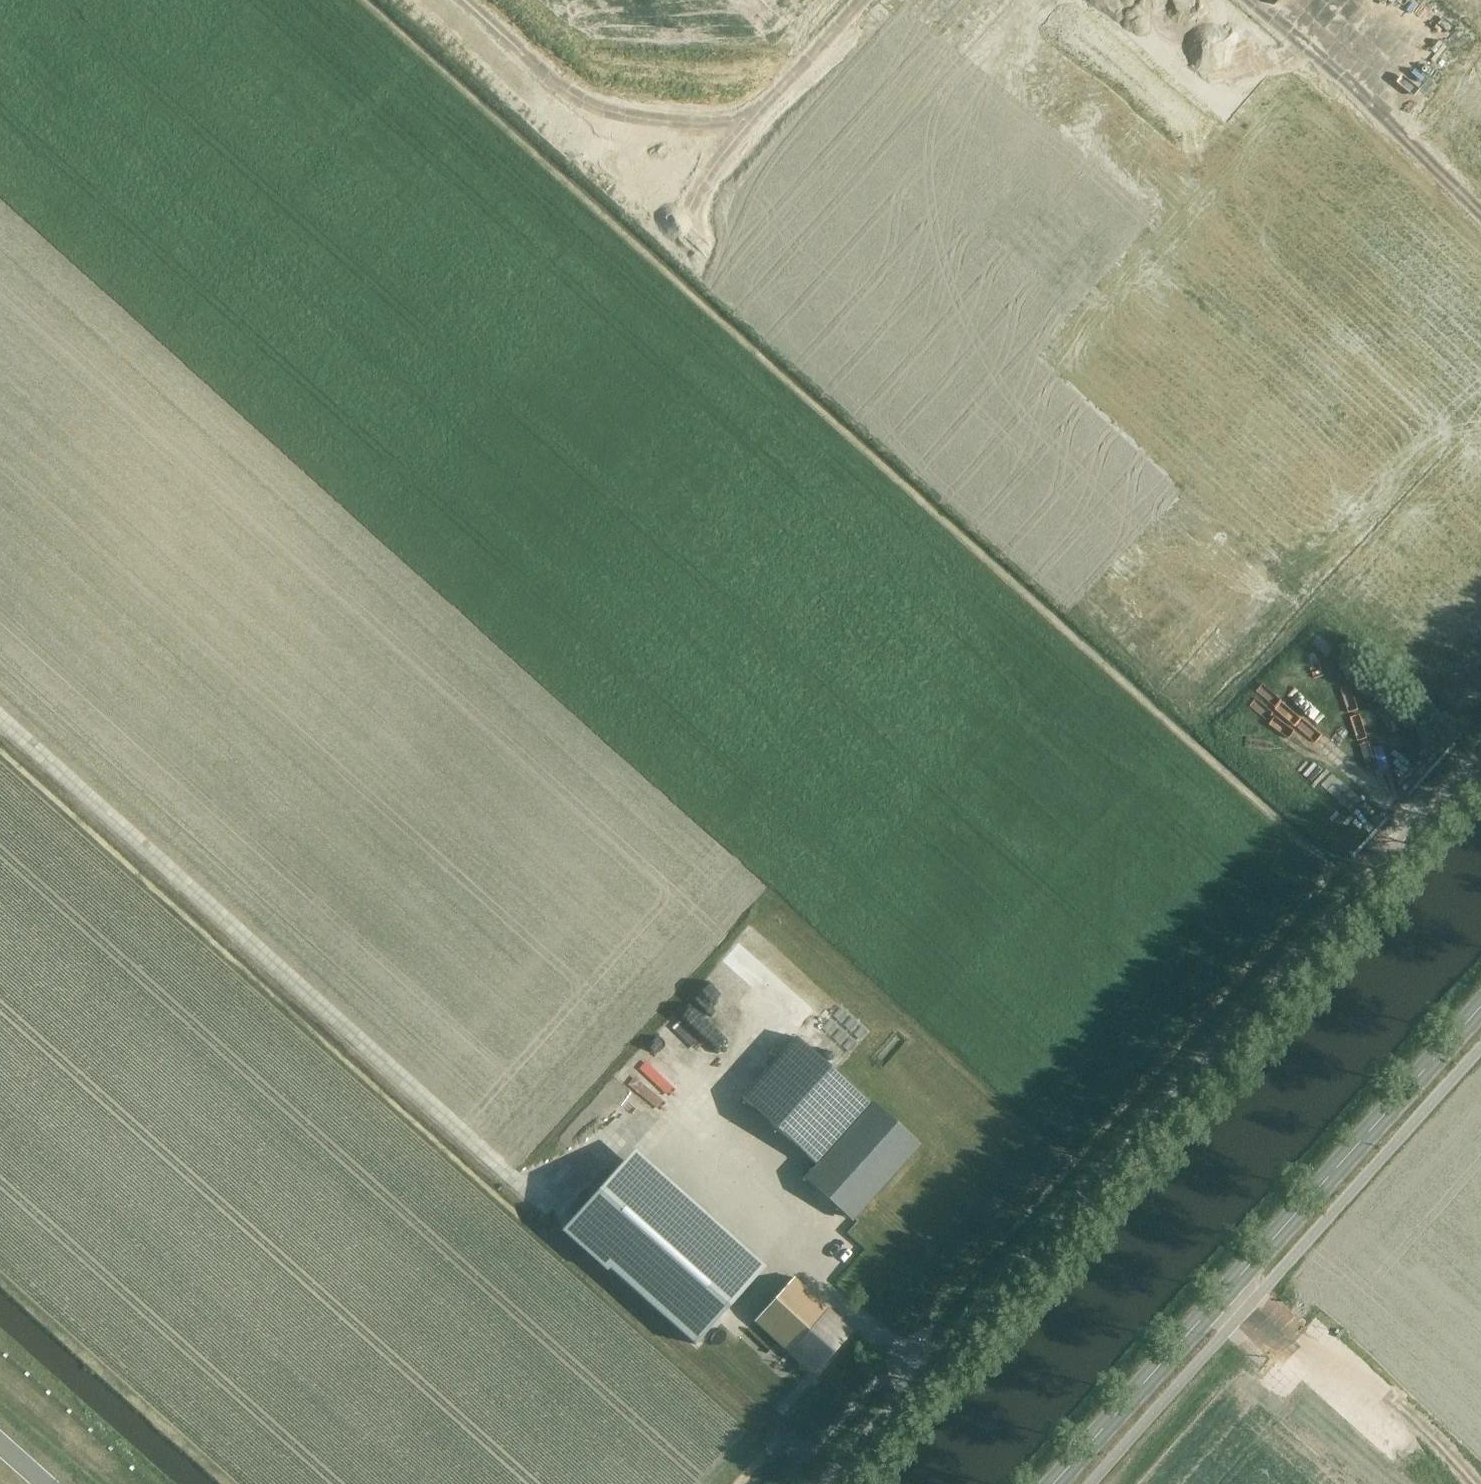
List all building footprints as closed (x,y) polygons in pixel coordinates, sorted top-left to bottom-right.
[(1300,708),(1343,696),(1334,664),(1310,671),(1313,680),(1293,685),(1300,708)] [(692,1024),(673,1043),(704,1072),(722,1052),(692,1024)] [(839,1072),(797,1036),(739,1101),(814,1167),(803,1179),(852,1223),(919,1148),(839,1072)] [(618,1167),(564,1227),(695,1345),(749,1284),(748,1283),(618,1167)] [(810,1372),(850,1330),(794,1279),(755,1322),(810,1372)]
